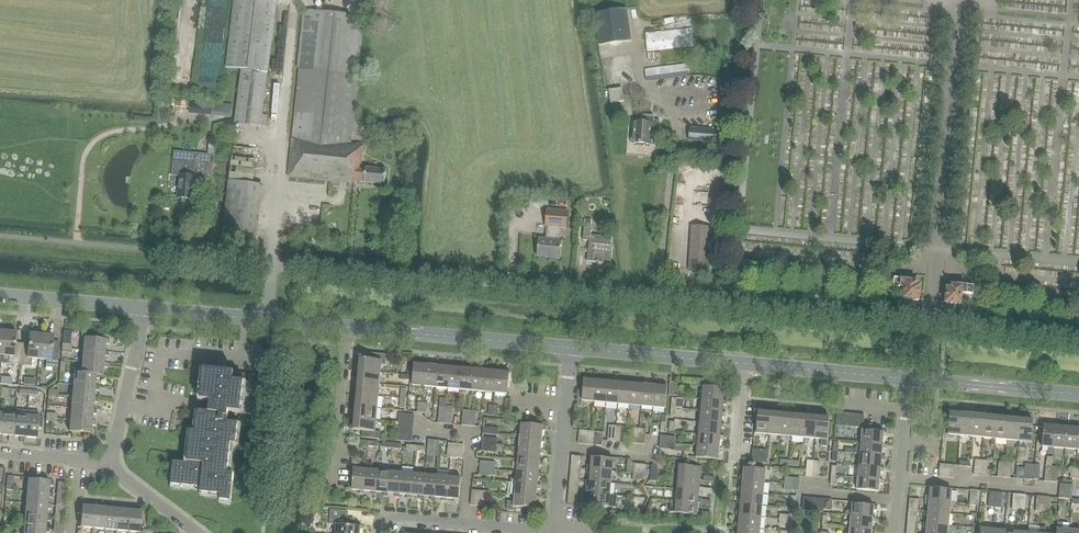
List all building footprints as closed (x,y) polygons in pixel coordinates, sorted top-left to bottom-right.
[(225,69),(243,71),(266,73),(269,74),(277,0),(233,0),(225,69)] [(385,185),(386,173),(386,170),(361,167),(363,145),(350,144),(352,121),(363,16),(303,9),(298,67),(300,68),(289,176),(348,183),(348,181),(385,185)] [(626,9),(594,13),(598,46),(631,41),(626,9)] [(205,40),(224,40),(225,27),(205,26),(205,40)] [(645,34),(647,51),(693,46),(691,29),(645,34)] [(184,81),(193,81),(194,51),(180,51),(180,56),(176,56),(176,64),(180,64),(180,72),(184,72),(184,81)] [(689,72),(688,64),(645,69),(646,82),(687,77),(686,73),(689,72)] [(238,115),(236,124),(259,127),(260,126),(266,127),(267,116),(261,115),(266,73),(243,71),(238,115)] [(609,89),(611,104),(624,102),(623,88),(609,89)] [(189,101),(188,112),(208,115),(209,103),(189,101)] [(216,102),(214,116),(231,118),(234,104),(216,102)] [(633,121),(632,143),(652,144),(653,131),(659,131),(660,120),(654,120),(653,123),(639,122),(633,121)] [(717,130),(690,127),(688,140),(716,143),(717,130)] [(196,179),(212,180),(212,173),(214,155),(174,151),(171,176),(172,176),(172,175),(179,176),(177,198),(182,199),(181,204),(190,204),(193,204),(194,200),(195,190),(195,183),(196,179)] [(222,230),(256,234),(263,185),(230,181),(222,230)] [(725,186),(714,185),(712,207),(723,208),(725,186)] [(566,228),(568,211),(547,209),(545,226),(547,226),(546,238),(539,237),(537,256),(559,258),(561,240),(560,240),(561,228),(566,228)] [(693,226),(690,271),(704,271),(707,227),(693,226)] [(589,240),(587,261),(596,262),(596,263),(598,263),(598,262),(605,263),(605,261),(611,262),(613,246),(611,245),(612,237),(598,236),(594,236),(590,235),(591,228),(584,227),(583,239),(589,240)] [(917,285),(917,282),(911,281),(911,280),(906,280),(906,279),(905,279),(894,278),(894,287),(906,288),(905,299),(909,299),(909,300),(914,300),(919,300),(919,299),(919,295),(920,295),(921,290),(920,290),(920,285),(917,285)] [(957,285),(951,285),(951,288),(947,288),(947,292),(946,292),(945,298),(946,298),(946,302),(950,303),(950,304),(956,304),(956,303),(960,304),(961,299),(962,299),(962,295),(961,295),(961,293),(973,294),(973,285),(964,284),(962,284),(962,285),(958,285),(957,285)] [(4,331),(2,356),(9,356),(8,364),(20,365),(21,347),(15,346),(16,332),(4,331)] [(64,331),(62,344),(69,344),(71,332),(64,331)] [(28,348),(21,347),(20,365),(31,366),(32,358),(39,359),(41,334),(29,333),(28,348)] [(57,368),(59,350),(52,350),(53,335),(41,334),(39,359),(46,360),(45,367),(57,368)] [(84,338),(83,350),(105,352),(105,351),(105,344),(109,344),(109,340),(84,338)] [(105,352),(83,350),(82,361),(104,363),(104,356),(108,356),(108,352),(105,351),(105,352)] [(386,354),(369,353),(368,360),(356,358),(355,371),(358,371),(381,373),(381,365),(385,365),(386,354)] [(412,385),(424,387),(426,364),(418,364),(418,360),(414,360),(412,385)] [(104,363),(82,361),(81,373),(100,375),(99,375),(102,376),(103,367),(107,368),(107,363),(104,363)] [(426,361),(426,364),(424,387),(436,388),(438,365),(430,365),(430,361),(426,361)] [(438,365),(436,388),(448,389),(450,366),(449,366),(442,366),(442,362),(438,362),(438,365)] [(449,366),(450,366),(448,389),(459,390),(461,368),(461,367),(454,367),(454,364),(450,363),(449,366)] [(461,367),(461,368),(459,390),(471,391),(473,369),(465,368),(466,365),(461,364),(461,367)] [(473,369),(471,391),(483,392),(485,370),(477,369),(478,366),(473,365),(473,369)] [(485,370),(483,392),(495,393),(497,371),(489,370),(489,367),(485,366),(485,370)] [(497,371),(495,393),(507,394),(509,372),(501,371),(501,368),(497,367),(497,371)] [(259,375),(254,375),(204,369),(201,401),(202,401),(201,408),(201,412),(198,412),(196,432),(191,431),(187,464),(173,462),(171,485),(201,488),(200,493),(220,496),(220,501),(231,502),(234,474),(228,473),(231,444),(236,445),(238,424),(227,423),(228,412),(255,415),(259,375)] [(354,382),(357,383),(357,382),(380,384),(381,373),(358,371),(358,378),(354,378),(354,382)] [(81,373),(74,372),(73,384),(95,386),(96,379),(99,379),(99,375),(100,375),(81,373)] [(596,380),(594,402),(606,403),(608,381),(600,380),(600,377),(596,376),(596,380)] [(608,381),(606,403),(617,404),(620,382),(619,382),(612,381),(612,378),(608,377),(608,381)] [(579,389),(578,395),(577,407),(582,407),(583,401),(594,402),(596,380),(584,379),(583,390),(579,389)] [(619,382),(620,382),(617,404),(629,405),(631,383),(624,382),(624,379),(620,379),(619,382)] [(631,383),(629,405),(641,406),(643,384),(635,383),(636,380),(631,380),(631,383)] [(643,384),(641,406),(653,407),(655,385),(647,384),(648,381),(643,381),(643,384)] [(357,382),(357,383),(357,390),(353,390),(353,394),(356,395),(356,394),(378,396),(380,384),(357,382)] [(655,385),(653,407),(665,409),(667,386),(659,386),(659,382),(655,382),(655,385)] [(678,382),(676,382),(670,382),(669,395),(677,396),(678,382)] [(724,400),(725,388),(714,387),(714,383),(699,382),(698,386),(702,387),(701,398),(724,400)] [(95,386),(73,384),(72,396),(94,398),(95,390),(98,390),(99,386),(95,386)] [(356,394),(356,395),(356,402),(352,402),(352,406),(355,406),(377,408),(378,396),(356,394)] [(94,398),(72,396),(71,408),(93,410),(93,409),(93,402),(97,402),(97,398),(94,398)] [(724,400),(701,398),(700,410),(723,412),(723,405),(727,405),(727,401),(724,400)] [(354,418),(376,420),(377,408),(355,406),(354,414),(351,413),(351,418),(354,418)] [(93,410),(71,408),(70,419),(92,421),(92,414),(96,414),(96,409),(93,409),(93,410)] [(438,423),(444,424),(446,408),(439,408),(438,423)] [(446,408),(444,424),(451,424),(453,409),(446,408)] [(770,412),(762,412),(763,408),(758,408),(757,423),(756,434),(768,435),(770,412)] [(770,412),(768,435),(780,436),(782,413),(774,413),(775,409),(770,409),(770,412)] [(948,434),(960,436),(962,414),(954,413),(954,410),(950,409),(948,434)] [(468,426),(470,411),(463,410),(461,425),(468,426)] [(723,412),(700,410),(699,422),(721,424),(722,416),(725,417),(726,412),(723,412)] [(782,413),(780,436),(792,437),(794,415),(793,415),(786,414),(786,411),(782,410),(782,413)] [(962,414),(960,436),(972,437),(974,415),(966,414),(966,411),(962,410),(962,414)] [(37,428),(42,428),(43,417),(38,417),(39,412),(27,411),(27,416),(26,416),(24,437),(25,437),(36,438),(37,428)] [(476,411),(470,411),(468,426),(475,426),(476,411)] [(794,415),(792,437),(803,438),(806,416),(805,416),(798,415),(798,412),(794,411),(793,415),(794,415)] [(974,415),(972,437),(983,438),(985,416),(978,415),(978,412),(974,411),(974,415)] [(803,438),(815,439),(817,417),(810,416),(810,413),(805,412),(805,416),(806,416),(803,438)] [(985,416),(983,438),(991,438),(991,445),(995,446),(995,439),(997,417),(989,416),(990,413),(985,412),(985,416)] [(1,435),(9,436),(8,441),(13,442),(13,436),(15,414),(3,413),(1,435)] [(817,417),(815,439),(822,439),(821,446),(827,447),(829,418),(821,417),(822,414),(817,413),(817,417)] [(850,413),(849,427),(856,427),(857,414),(850,413)] [(995,439),(1007,440),(1009,418),(1001,417),(1002,414),(997,413),(997,417),(995,439)] [(13,436),(20,437),(20,442),(24,443),(25,437),(24,437),(26,416),(15,414),(13,436)] [(398,421),(414,422),(414,415),(399,414),(398,421)] [(863,428),(863,425),(864,415),(857,414),(856,427),(863,428)] [(1019,441),(1021,419),(1013,418),(1013,415),(1009,414),(1009,418),(1007,440),(1019,441)] [(1031,442),(1033,420),(1025,419),(1025,416),(1021,416),(1021,419),(1019,441),(1031,442)] [(361,437),(379,439),(379,432),(375,432),(376,420),(354,418),(353,426),(350,425),(350,430),(362,431),(361,437)] [(92,421),(70,419),(69,431),(91,433),(91,425),(95,425),(95,421),(92,421)] [(1054,448),(1056,426),(1048,425),(1048,422),(1044,421),(1042,447),(1048,447),(1047,454),(1053,454),(1054,448)] [(721,424),(699,422),(698,434),(720,436),(721,428),(724,428),(725,424),(721,424)] [(1054,448),(1065,449),(1068,427),(1060,426),(1060,423),(1056,422),(1056,426),(1054,448)] [(1077,450),(1078,431),(1078,428),(1072,427),(1072,424),(1068,423),(1068,427),(1065,449),(1077,450)] [(542,438),(543,430),(546,430),(546,426),(521,424),(520,436),(542,438)] [(614,441),(615,426),(609,425),(607,441),(614,441)] [(621,442),(622,427),(615,426),(614,441),(621,442)] [(631,443),(638,444),(639,428),(632,428),(631,443)] [(644,444),(645,434),(646,429),(639,428),(638,444),(644,444)] [(594,432),(579,430),(578,437),(594,438),(594,432)] [(883,444),(884,437),(887,437),(887,433),(862,430),(861,442),(883,444)] [(412,442),(413,436),(397,434),(397,441),(412,443),(412,442)] [(720,436),(698,434),(697,446),(719,448),(719,447),(720,440),(723,440),(724,436),(720,436)] [(542,438),(520,436),(519,448),(541,450),(541,449),(542,442),(545,442),(545,438),(542,438)] [(497,439),(482,437),(482,444),(497,445),(497,439)] [(594,438),(578,437),(578,443),(593,445),(594,438)] [(428,440),(428,443),(427,455),(439,456),(440,441),(428,440)] [(883,444),(861,442),(860,449),(855,448),(854,454),(860,455),(860,454),(882,456),(883,448),(886,449),(886,444),(883,444)] [(464,445),(449,444),(448,450),(463,452),(464,445)] [(497,445),(482,444),(481,451),(496,452),(497,445)] [(719,448),(697,446),(696,458),(718,460),(719,452),(722,452),(723,448),(719,447),(719,448)] [(541,450),(519,448),(517,459),(540,461),(540,454),(544,454),(544,450),(541,449),(541,450)] [(463,452),(448,450),(447,457),(462,458),(463,452)] [(860,454),(860,455),(859,466),(881,468),(881,460),(885,461),(885,456),(882,456),(860,454)] [(571,455),(571,463),(581,463),(581,456),(571,455)] [(587,465),(587,469),(612,471),(613,459),(591,457),(590,465),(587,465)] [(540,461),(517,459),(516,471),(539,473),(539,465),(543,466),(543,461),(540,461)] [(366,469),(359,468),(359,461),(352,460),(351,468),(354,468),(352,490),(360,491),(359,494),(364,494),(364,491),(366,469)] [(480,461),(479,468),(495,469),(495,462),(480,461)] [(366,463),(366,469),(364,491),(372,492),(371,495),(376,495),(376,492),(378,470),(372,469),(372,463),(366,463)] [(1028,464),(1026,479),(1033,480),(1034,465),(1028,464)] [(678,477),(700,479),(701,467),(679,465),(678,477)] [(881,468),(859,466),(857,478),(880,480),(880,479),(880,472),(884,472),(884,468),(881,468)] [(495,469),(479,468),(479,474),(494,476),(495,469)] [(739,480),(742,480),(765,482),(766,470),(744,468),(743,476),(739,475),(739,480)] [(612,471),(587,469),(586,473),(589,473),(589,481),(611,483),(612,471)] [(376,492),(383,493),(383,496),(387,497),(388,493),(387,493),(389,471),(378,470),(376,492)] [(388,493),(395,494),(395,497),(399,498),(400,494),(399,494),(401,472),(389,471),(387,493),(388,493)] [(539,473),(516,471),(516,479),(510,478),(510,483),(515,483),(538,485),(538,477),(542,478),(542,473),(539,473)] [(399,494),(400,494),(407,495),(407,498),(411,499),(411,495),(413,473),(401,472),(399,494)] [(411,495),(419,496),(419,499),(423,500),(423,496),(425,474),(413,473),(411,495)] [(423,496),(431,497),(430,500),(435,501),(435,498),(437,475),(425,474),(423,496)] [(435,498),(442,498),(442,502),(446,502),(447,499),(449,476),(437,475),(435,498)] [(447,499),(454,499),(454,503),(458,503),(461,477),(449,476),(447,499)] [(703,488),(699,487),(700,479),(678,477),(677,489),(699,491),(702,491),(702,488),(703,488)] [(880,480),(857,478),(856,490),(879,492),(879,484),(883,484),(883,480),(880,479),(880,480)] [(49,493),(49,486),(53,486),(53,482),(28,479),(27,491),(49,493)] [(589,481),(585,480),(585,485),(588,485),(588,493),(610,495),(611,483),(589,481)] [(741,492),(763,493),(765,482),(742,480),(742,487),(738,487),(738,491),(741,492)] [(514,495),(536,497),(537,489),(540,489),(541,485),(538,485),(515,483),(510,483),(508,483),(507,495),(514,495)] [(1060,483),(1059,491),(1072,492),(1073,485),(1060,483)] [(926,496),(925,500),(951,502),(952,490),(930,488),(929,496),(926,496)] [(677,489),(676,501),(698,503),(701,504),(701,500),(698,499),(699,491),(677,489)] [(470,505),(477,506),(478,491),(472,490),(470,505)] [(49,493),(27,491),(26,503),(48,505),(48,497),(52,498),(52,493),(49,493)] [(478,491),(477,506),(484,507),(485,491),(478,491)] [(1058,498),(1059,498),(1072,499),(1072,492),(1059,491),(1058,498)] [(587,497),(587,505),(609,507),(610,495),(588,493),(584,492),(584,497),(587,497)] [(762,505),(763,493),(741,492),(741,499),(737,499),(737,503),(740,504),(740,503),(762,505)] [(514,495),(514,502),(507,501),(506,510),(514,511),(514,507),(535,509),(536,501),(539,501),(540,497),(536,497),(514,495)] [(810,498),(809,511),(816,511),(817,498),(810,498)] [(823,509),(824,499),(817,498),(816,511),(823,512),(823,509)] [(951,502),(925,500),(925,504),(928,504),(928,512),(950,514),(951,502)] [(669,512),(675,512),(675,513),(697,515),(698,503),(676,501),(670,501),(669,512)] [(94,507),(86,506),(87,502),(82,502),(80,527),(92,528),(94,507)] [(48,505),(26,503),(25,515),(46,517),(46,516),(47,509),(51,509),(51,505),(48,505)] [(94,507),(92,528),(104,529),(106,508),(98,507),(98,503),(94,503),(94,507)] [(762,505),(740,503),(740,504),(739,511),(736,511),(736,515),(739,515),(761,517),(762,505)] [(106,508),(104,529),(116,530),(118,509),(117,509),(110,508),(110,504),(106,504),(106,508)] [(845,515),(851,516),(873,518),(874,510),(877,510),(877,506),(852,504),(851,510),(849,510),(845,512),(845,515)] [(118,509),(116,530),(127,531),(129,510),(122,509),(122,505),(118,505),(117,509),(118,509)] [(129,510),(127,531),(139,532),(141,511),(133,510),(134,507),(129,506),(129,510)] [(331,510),(329,524),(336,525),(335,532),(360,532),(361,527),(351,526),(352,519),(348,519),(348,511),(331,510)] [(928,512),(924,511),(924,516),(927,516),(926,523),(926,524),(949,526),(950,514),(928,512)] [(46,516),(46,517),(25,515),(24,526),(45,529),(45,528),(46,521),(50,521),(50,517),(46,516)] [(760,529),(761,517),(739,515),(738,523),(735,522),(735,527),(738,527),(760,529)] [(850,528),(872,530),(872,529),(872,522),(876,522),(876,518),(873,518),(851,516),(850,528)] [(926,523),(923,523),(923,528),(926,528),(926,532),(948,532),(949,526),(926,524),(926,523)]
